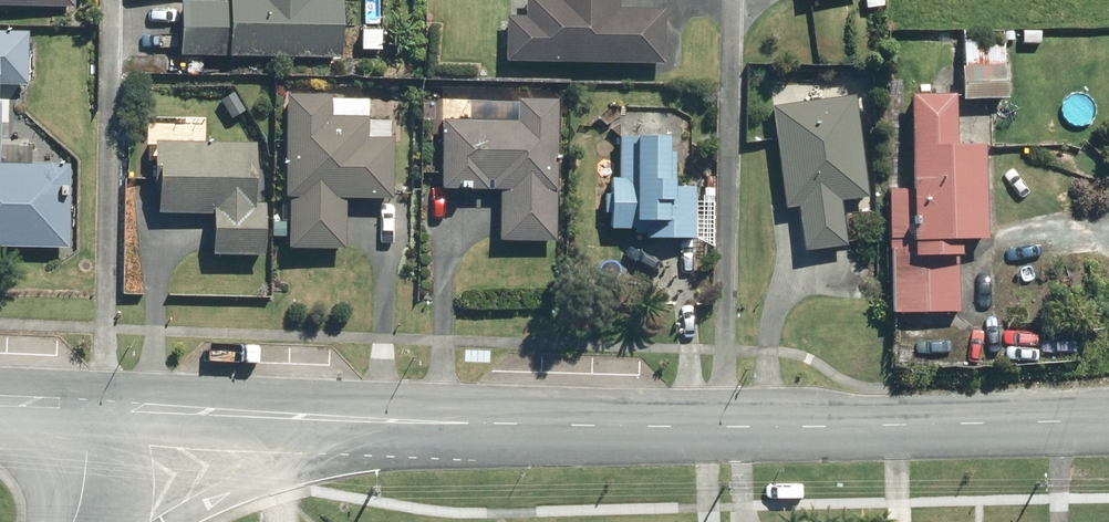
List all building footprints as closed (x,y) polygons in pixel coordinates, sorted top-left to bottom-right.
[(74,9),(74,0),(0,0),(0,8),(74,9)] [(180,57),(180,76),(203,76),(203,59),(339,60),(340,0),(228,0),(228,3),(179,3),(179,57),(180,57)] [(663,65),(664,11),(617,10),(617,0),(526,0),(525,18),(506,18),(505,63),(663,65)] [(866,9),(883,7),(883,0),(865,0),(866,9)] [(1000,33),(960,34),(961,70),(958,70),(958,102),(1005,101),(1004,69),(1001,69),(1000,33)] [(1030,34),(1018,35),(1019,44),(1030,43),(1030,34)] [(218,102),(229,121),(244,111),(232,93),(218,102)] [(284,95),(282,198),(287,198),(286,250),(342,251),(343,200),(390,201),(391,140),(387,140),(387,124),(365,124),(366,102),(327,101),(327,96),(284,95)] [(910,191),(888,192),(889,252),(893,252),(894,314),(958,313),(957,242),(985,242),(985,241),(983,147),(955,148),(954,95),(909,96),(910,191)] [(852,98),(770,109),(784,210),(796,208),(802,253),(844,248),(838,204),(866,200),(852,98)] [(495,192),(494,242),(552,243),(554,102),(513,101),(513,124),(438,122),(436,191),(482,192),(482,183),(487,183),(487,191),(495,192)] [(667,138),(618,138),(618,180),(612,180),(611,195),(604,195),(604,212),(611,213),(611,229),(634,229),(634,234),(644,234),(644,239),(693,239),(693,189),(676,189),(674,189),(674,180),(674,155),(670,155),(667,155),(667,138)] [(159,194),(159,214),(211,214),(211,256),(263,256),(264,207),(251,207),(252,144),(153,144),(153,194),(159,194)] [(0,165),(0,249),(65,251),(68,167),(0,165)] [(272,237),(285,237),(285,225),(272,225),(272,237)]
